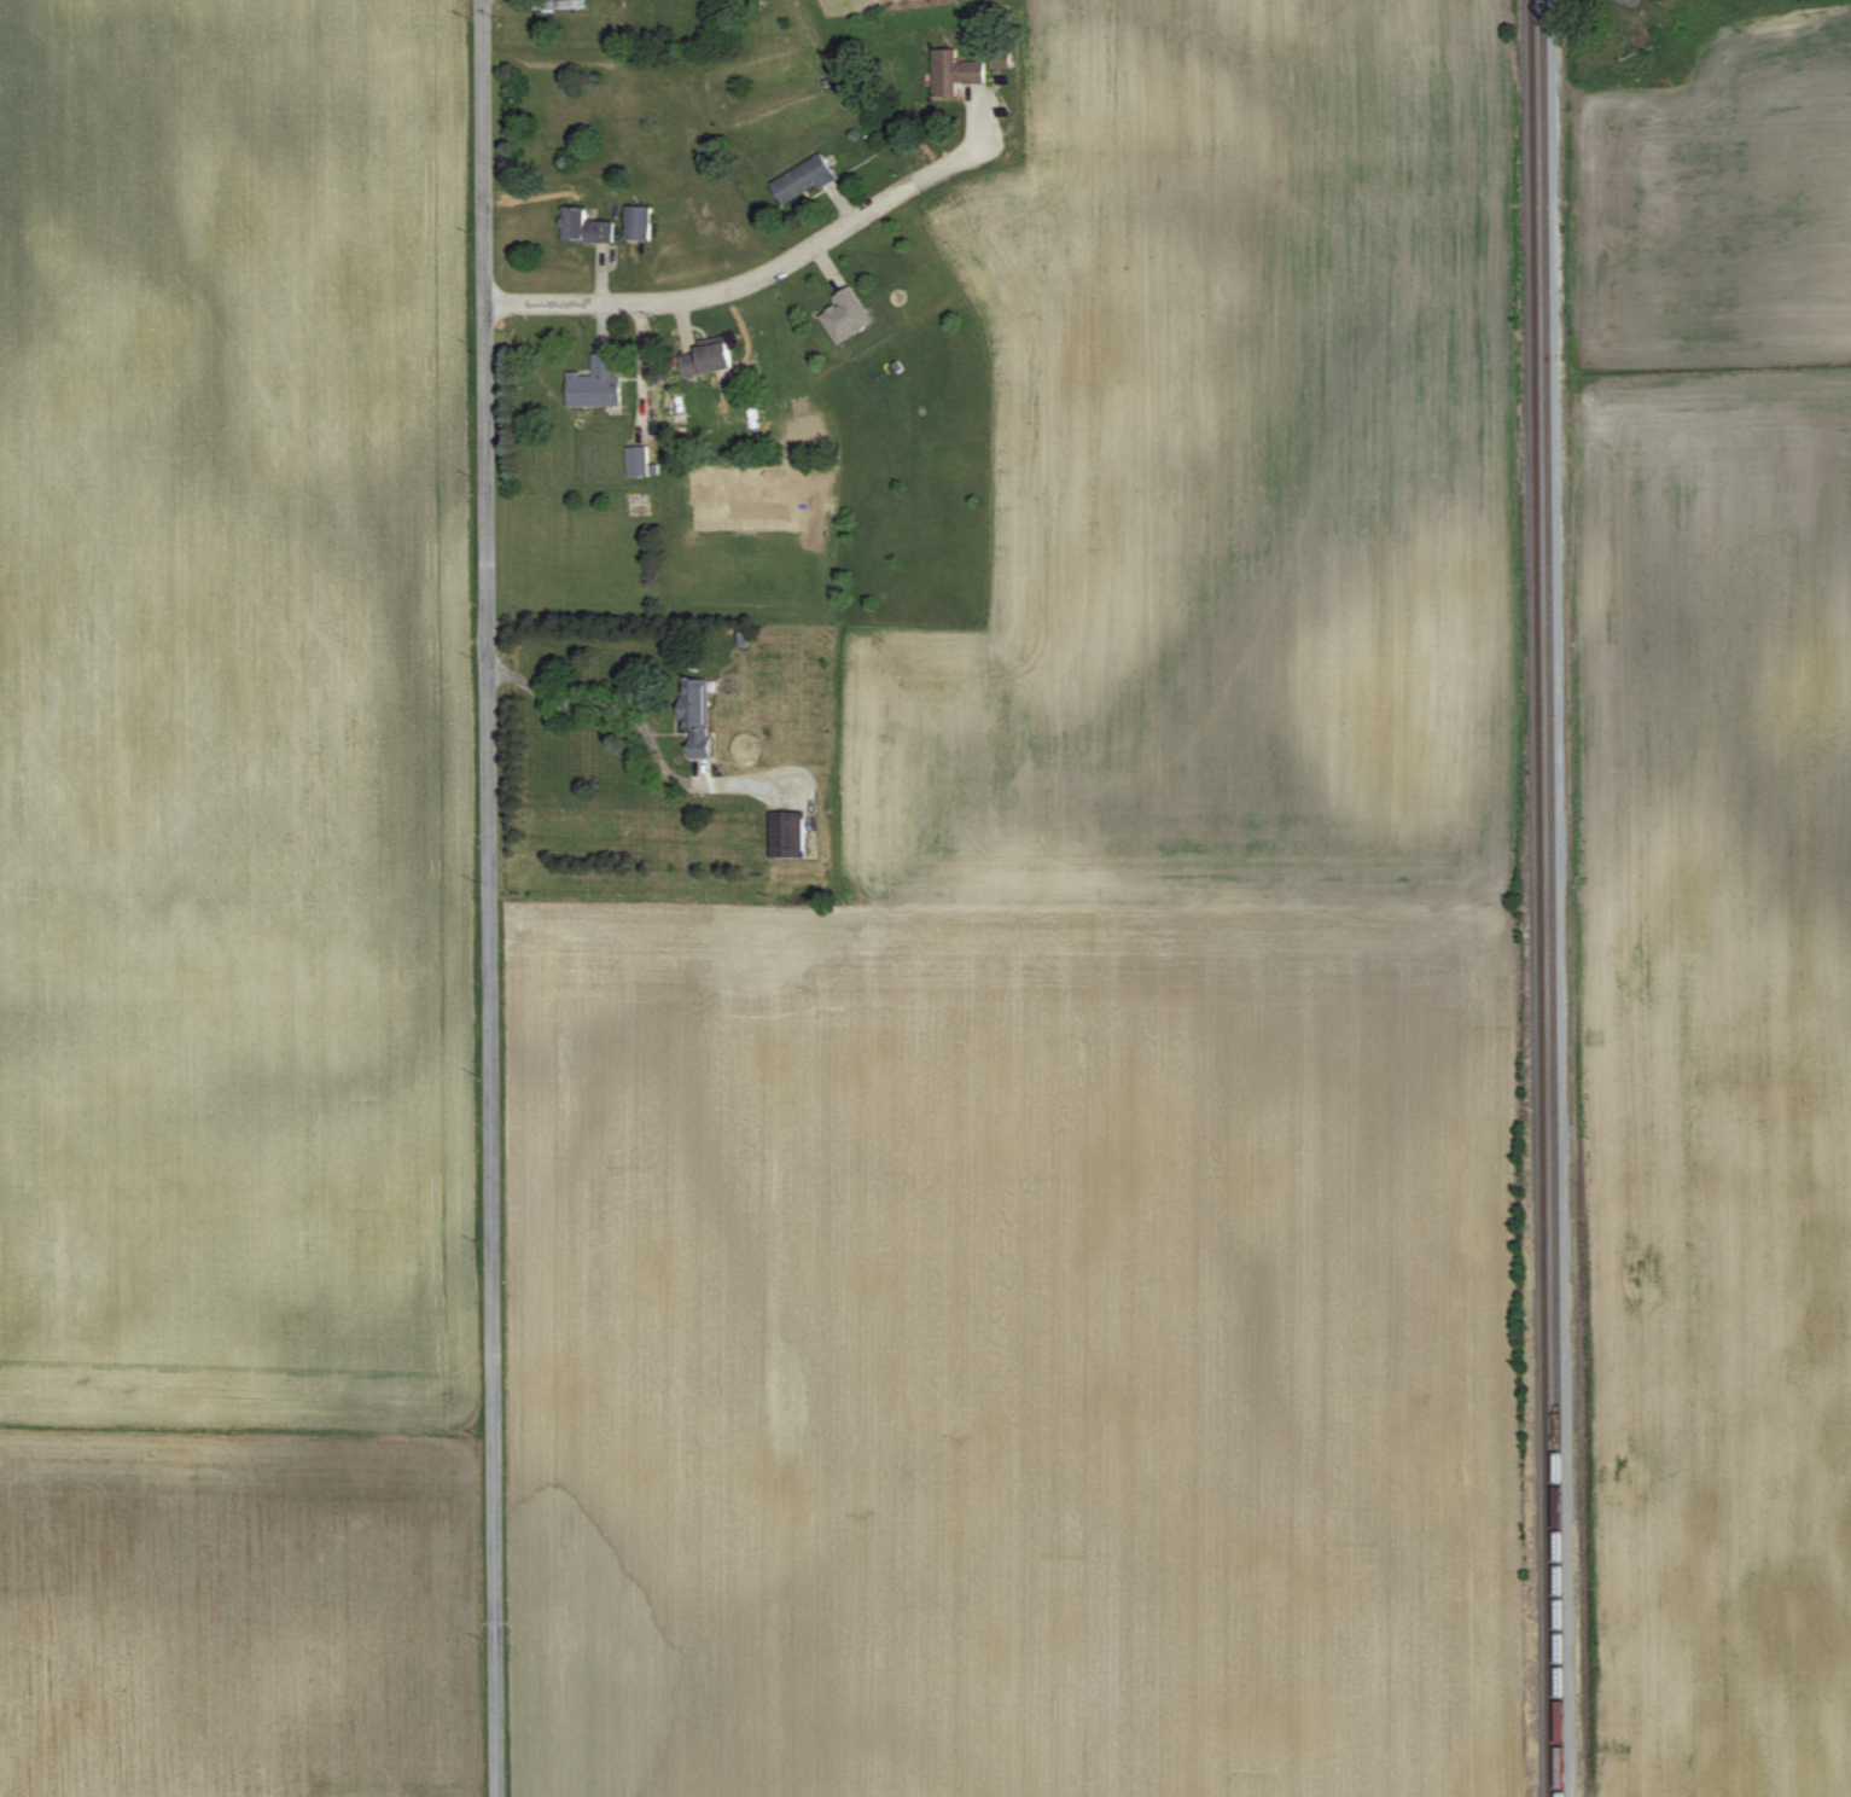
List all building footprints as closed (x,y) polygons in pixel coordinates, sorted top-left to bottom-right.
[(533,10),(583,10),(583,0),(533,0),(533,10)] [(956,50),(931,49),(931,98),(955,98),(955,84),(983,84),(983,63),(955,63),(956,50)] [(990,68),(1008,67),(1008,51),(990,51),(990,68)] [(770,183),(783,207),(834,179),(821,155),(770,183)] [(650,241),(651,207),(626,207),(626,241),(650,241)] [(561,241),(613,242),(613,222),(586,221),(586,208),(562,208),(561,241)] [(873,326),(852,286),(834,296),(839,306),(821,315),(836,345),(873,326)] [(678,354),(683,379),(732,369),(727,344),(678,354)] [(567,408),(621,406),(620,377),(612,377),(611,354),(593,355),(593,374),(567,375),(567,408)] [(628,449),(628,477),(647,477),(647,449),(628,449)] [(681,678),(680,729),(689,729),(689,756),(709,756),(709,678),(681,678)]
